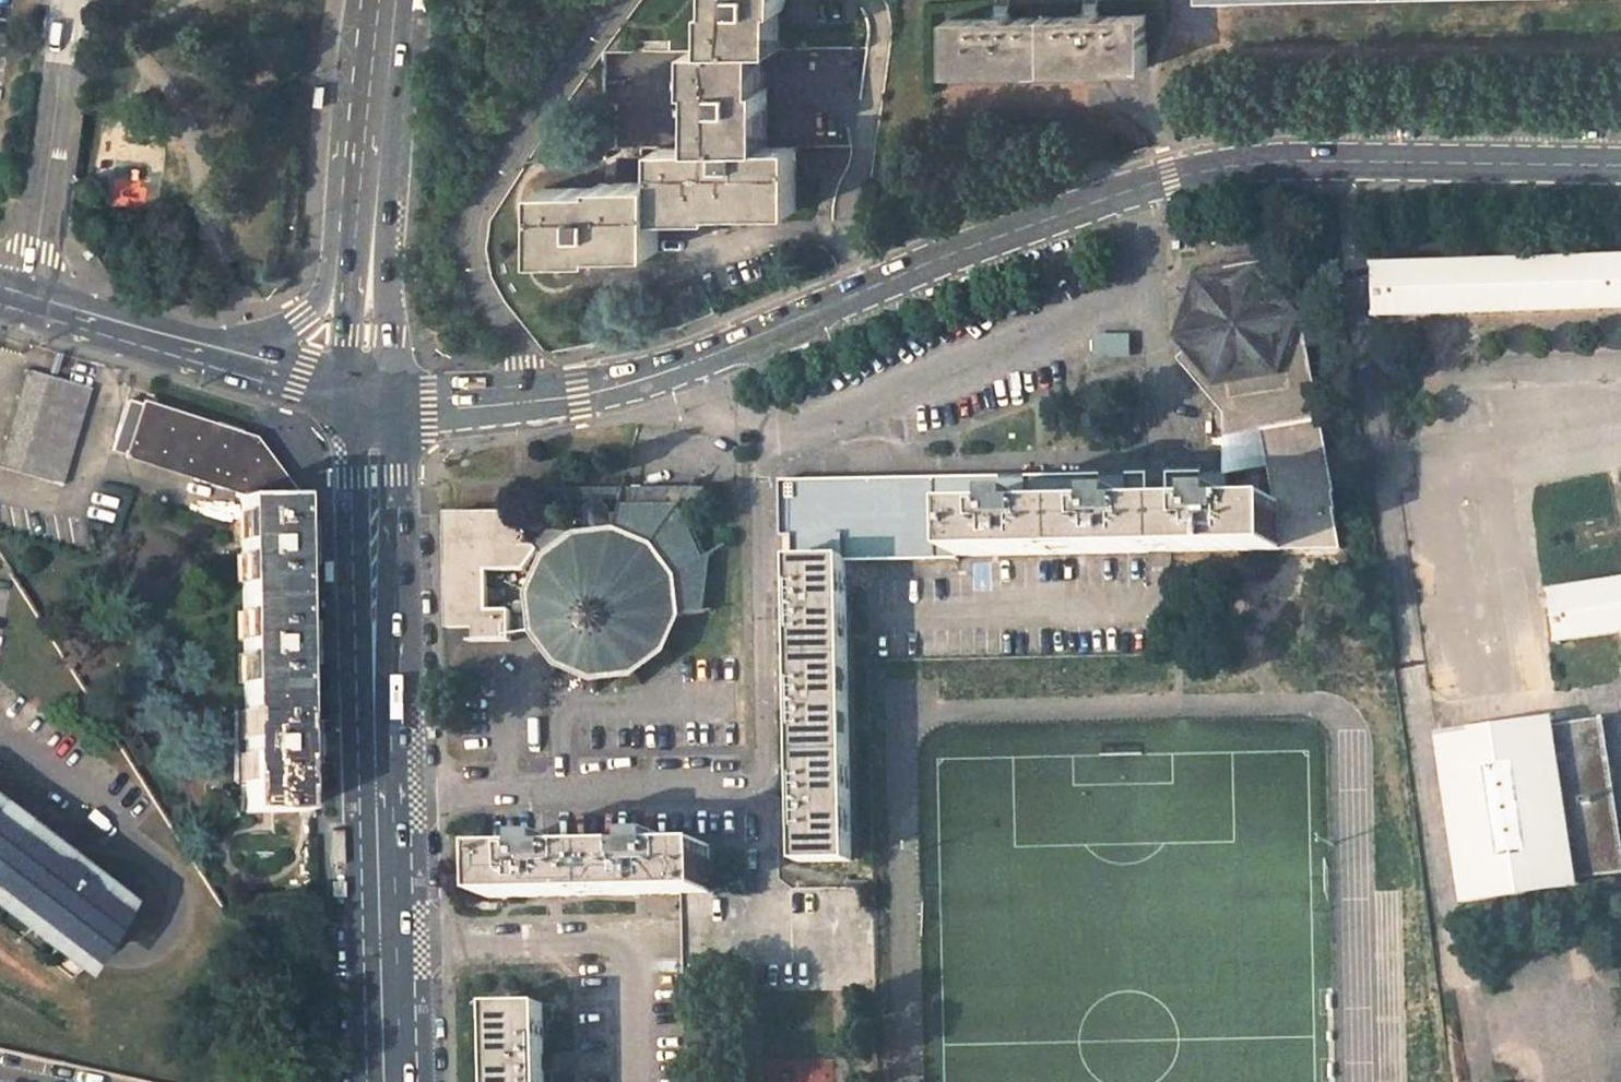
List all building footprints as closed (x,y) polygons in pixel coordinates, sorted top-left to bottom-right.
[(716,8),(712,8),(712,49),(762,49),(782,48),(781,8),(785,8),(785,0),(716,0),(716,8)] [(1086,16),(1048,17),(1050,69),(1148,68),(1147,14),(1100,15),(1100,10),(1086,10),(1086,16)] [(997,17),(950,18),(951,72),(1050,69),(1048,17),(1011,17),(1011,12),(997,12),(997,17)] [(712,49),(697,49),(698,148),(767,147),(767,88),(762,89),(762,49),(712,49)] [(698,148),(658,148),(658,182),(658,217),(717,216),(717,212),(796,211),(796,147),(767,147),(698,148)] [(600,187),(542,188),(543,257),(600,257),(600,253),(659,252),(658,217),(658,182),(599,183),(600,187)] [(1376,266),(1377,316),(1409,315),(1620,308),(1620,258),(1376,266)] [(1308,312),(1267,263),(1228,270),(1231,286),(1208,290),(1191,337),(1198,345),(1194,349),(1193,351),(1193,355),(1195,358),(1212,376),(1228,374),(1227,439),(1278,429),(1276,501),(1281,501),(1281,549),(1342,548),(1332,492),(1334,492),(1304,324),(1308,312)] [(1128,335),(1094,335),(1094,356),(1129,356),(1128,335)] [(0,453),(0,467),(57,486),(88,388),(26,370),(0,453)] [(121,411),(110,451),(239,493),(240,523),(245,812),(300,811),(300,756),(304,757),(304,746),(304,736),(299,735),(298,658),(303,657),(303,647),(303,636),(298,636),(297,558),(302,557),(302,547),(302,536),(297,536),(297,496),(288,496),(288,486),(252,440),(125,398),(121,411)] [(1171,551),(1281,549),(1281,501),(1276,501),(1226,502),(1225,470),(1165,472),(1163,472),(1148,472),(1150,552),(1171,551)] [(1148,472),(1069,474),(1070,553),(1150,552),(1148,472)] [(1069,474),(958,476),(960,555),(1070,553),(1069,474)] [(850,478),(782,480),(783,537),(793,537),(794,560),(845,558),(845,563),(867,562),(960,561),(960,555),(958,476),(850,478)] [(678,508),(621,508),(620,514),(613,513),(610,509),(605,506),(605,499),(592,499),(592,505),(587,509),(587,522),(590,524),(579,536),(557,533),(545,520),(520,520),(541,549),(549,562),(534,596),(562,663),(633,673),(639,663),(679,606),(702,611),(708,564),(691,552),(695,546),(678,508)] [(515,514),(449,515),(450,627),(478,627),(478,642),(512,642),(512,636),(511,611),(489,611),(488,571),(525,570),(541,549),(520,520),(515,514)] [(845,558),(794,560),(795,600),(783,600),(783,617),(795,617),(796,657),(848,655),(845,563),(845,558)] [(1551,592),(1559,641),(1620,632),(1620,582),(1551,592)] [(848,655),(796,657),(797,697),(785,697),(785,714),(797,714),(798,754),(849,752),(848,655)] [(1554,725),(1577,879),(1620,873),(1620,843),(1602,718),(1554,725)] [(1553,719),(1441,735),(1466,902),(1578,885),(1577,879),(1554,725),(1553,719)] [(849,752),(798,754),(799,794),(787,794),(787,811),(799,811),(800,861),(851,860),(849,752)] [(104,966),(141,911),(0,816),(0,896),(104,966)] [(640,847),(599,848),(599,894),(682,893),(710,892),(710,890),(709,845),(665,846),(665,836),(640,837),(640,847)] [(531,849),(489,850),(489,897),(599,894),(599,848),(556,849),(556,838),(531,839),(531,849)] [(492,1005),(493,1081),(545,1081),(543,1004),(492,1005)]
